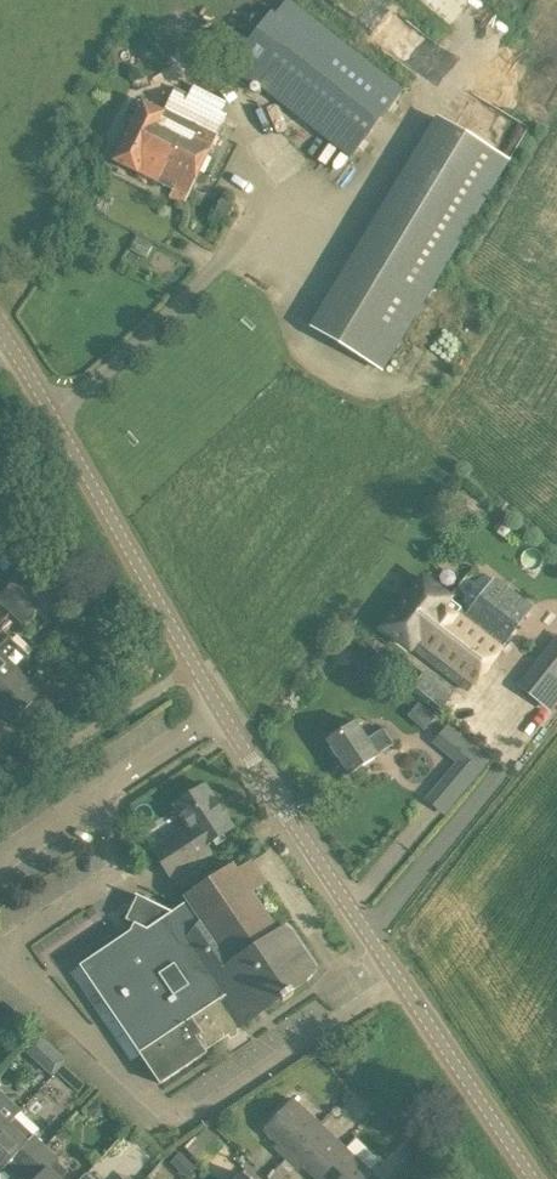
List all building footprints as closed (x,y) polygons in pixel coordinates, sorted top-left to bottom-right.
[(270,12),(224,70),(248,90),(253,83),(349,159),(402,91),(288,0),(286,0),(274,15),(270,12)] [(207,105),(211,98),(191,89),(188,96),(175,89),(164,111),(141,100),(112,159),(173,189),(169,197),(182,203),(225,114),(207,105)] [(381,371),(509,163),(437,119),(309,327),(381,371)] [(423,578),(418,575),(378,629),(408,652),(410,649),(467,691),(529,609),(470,565),(447,597),(423,578)] [(10,613),(46,575),(43,572),(36,579),(29,573),(25,578),(22,575),(0,599),(0,604),(10,613)] [(49,572),(46,575),(10,613),(23,624),(47,598),(44,595),(57,580),(49,572)] [(3,640),(0,643),(0,688),(17,670),(18,670),(29,658),(28,657),(27,658),(14,645),(11,648),(3,640)] [(550,709),(556,700),(556,652),(527,690),(550,709)] [(17,670),(0,688),(0,711),(12,722),(25,708),(38,719),(63,692),(50,680),(41,691),(18,670),(17,670)] [(415,687),(443,709),(455,694),(427,672),(415,687)] [(409,715),(425,726),(435,713),(419,702),(409,715)] [(355,722),(326,740),(346,773),(376,755),(392,745),(383,730),(366,741),(355,722)] [(492,758),(465,736),(451,753),(461,761),(443,783),(460,797),(492,758)] [(172,804),(183,821),(186,825),(149,849),(157,861),(171,882),(212,854),(205,845),(231,827),(202,784),(172,804)] [(233,865),(183,897),(187,902),(158,922),(146,930),(133,924),(129,932),(78,966),(157,1085),(205,1053),(203,1051),(302,986),(317,968),(292,931),(286,926),(277,931),(251,892),(265,883),(254,866),(251,861),(237,871),(233,865)] [(50,1074),(61,1063),(38,1041),(27,1052),(50,1074)] [(20,1113),(0,1095),(0,1134),(20,1113)] [(273,1146),(286,1159),(319,1124),(292,1098),(263,1129),(277,1142),(273,1146)] [(44,1146),(33,1136),(38,1130),(20,1113),(0,1134),(0,1171),(8,1162),(19,1173),(44,1146)] [(316,1178),(345,1147),(319,1124),(286,1159),(297,1169),(301,1165),(316,1178)] [(68,1173),(55,1160),(57,1158),(44,1146),(19,1173),(26,1178),(63,1178),(68,1173)] [(345,1147),(316,1178),(362,1178),(370,1171),(345,1147)] [(179,1154),(170,1164),(181,1174),(190,1164),(179,1154)] [(279,1166),(268,1178),(284,1178),(288,1174),(279,1166)]
